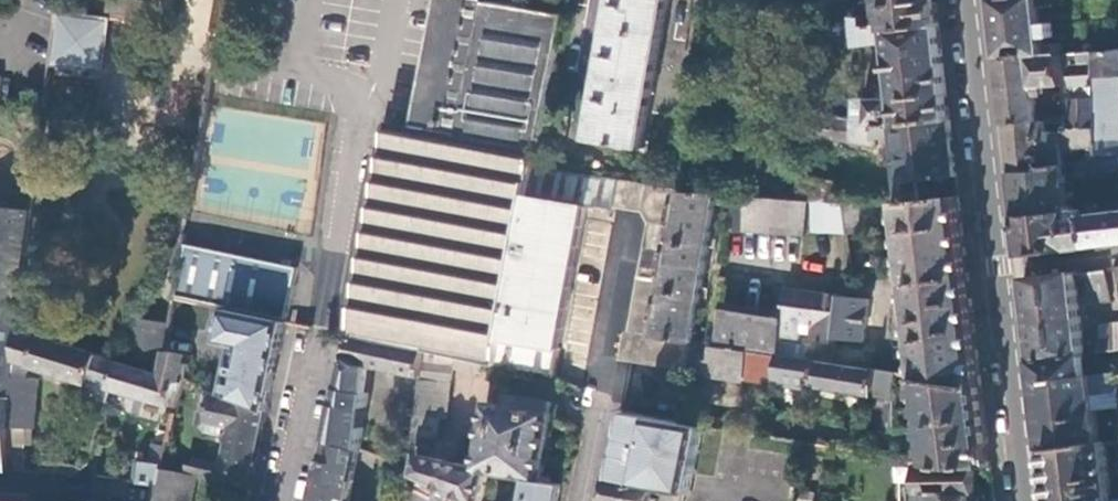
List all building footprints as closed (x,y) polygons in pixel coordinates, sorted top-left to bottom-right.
[(157,1),(151,0),(109,0),(106,17),(154,24),(157,1)] [(419,127),(391,122),(353,334),(423,348),(481,360),(498,363),(530,196),(537,165),(566,13),(493,0),(443,0),(419,127)] [(645,148),(669,0),(615,0),(592,139),(645,148)] [(713,5),(851,14),(852,0),(713,0),(713,5)] [(884,28),(941,22),(938,0),(881,0),(884,28)] [(1056,39),(1054,23),(1039,24),(1036,0),(992,0),(995,28),(999,58),(1043,54),(1041,41),(1056,39)] [(101,69),(106,18),(53,13),(48,64),(101,69)] [(870,30),(867,15),(858,15),(862,43),(889,40),(894,87),(890,88),(889,91),(890,98),(864,93),(861,118),(898,123),(952,117),(949,98),(945,59),(941,22),(884,28),(870,30)] [(1092,50),(1095,124),(1096,139),(1117,138),(1117,48),(1092,50)] [(1095,124),(1092,50),(1077,52),(1078,59),(1079,63),(1074,63),(1068,67),(1070,85),(1075,85),(1075,97),(1071,97),(1073,127),(1095,124)] [(1077,52),(1043,54),(999,58),(1003,89),(1006,121),(1037,118),(1033,86),(1064,83),(1062,64),(1067,62),(1067,60),(1078,59),(1077,52)] [(811,111),(807,134),(876,143),(878,135),(894,136),(903,203),(929,200),(927,179),(958,175),(956,158),(952,117),(898,123),(861,118),(811,111)] [(1050,130),(1066,128),(1065,114),(1048,115),(1048,119),(1050,130)] [(1037,118),(1006,121),(1009,144),(1012,170),(1062,163),(1061,147),(1086,146),(1088,160),(1096,159),(1096,139),(1095,124),(1073,127),(1066,128),(1050,130),(1048,119),(1037,120),(1037,118)] [(1096,159),(1088,160),(1072,162),(1074,178),(1117,173),(1117,156),(1096,159)] [(1062,163),(1012,170),(1015,196),(1019,224),(1023,255),(1050,252),(1074,249),(1069,218),(1069,211),(1075,211),(1074,205),(1068,206),(1062,163)] [(622,179),(537,165),(530,196),(589,206),(616,211),(616,206),(622,179)] [(809,200),(814,201),(834,202),(836,181),(800,177),(798,200),(809,200)] [(710,180),(686,178),(684,189),(684,192),(708,194),(710,180)] [(631,208),(636,181),(622,179),(616,206),(631,208)] [(645,211),(649,183),(636,181),(631,208),(645,211)] [(684,192),(684,189),(649,183),(645,211),(651,223),(678,229),(684,192)] [(695,342),(719,195),(708,194),(684,192),(678,229),(676,243),(674,256),(671,270),(669,284),(667,297),(665,311),(662,325),(661,337),(693,341),(695,342)] [(744,231),(748,196),(734,195),(728,230),(744,231)] [(589,206),(530,196),(498,363),(554,377),(589,206)] [(759,232),(763,197),(748,196),(744,231),(759,232)] [(968,258),(961,196),(929,200),(903,203),(900,203),(909,286),(971,279),(968,258)] [(774,233),(778,198),(763,197),(759,232),(774,233)] [(790,234),(794,199),(778,198),(774,233),(790,234)] [(805,235),(809,200),(798,200),(794,199),(790,234),(805,235)] [(1087,203),(1088,213),(1117,210),(1117,199),(1087,203)] [(848,232),(845,203),(834,202),(814,201),(814,231),(848,232)] [(879,226),(875,205),(845,203),(848,232),(869,233),(868,225),(879,226)] [(1088,213),(1093,247),(1117,244),(1117,210),(1088,213)] [(1088,213),(1069,218),(1074,249),(1082,249),(1093,247),(1088,213)] [(676,243),(678,229),(651,223),(648,237),(676,243)] [(645,251),(674,256),(676,243),(648,237),(645,251)] [(288,320),(300,265),(186,242),(176,296),(227,307),(288,320)] [(643,265),(671,270),(674,256),(645,251),(643,265)] [(640,279),(669,284),(671,270),(643,265),(640,279)] [(1025,277),(1035,359),(1085,353),(1117,349),(1117,323),(1093,326),(1083,337),(1080,311),(1085,310),(1084,303),(1111,301),(1106,270),(1076,273),(1076,271),(1025,277)] [(637,291),(667,297),(669,284),(640,279),(637,291)] [(974,304),(971,279),(909,286),(919,377),(984,387),(974,304)] [(780,339),(801,341),(802,333),(836,337),(841,296),(788,288),(786,297),(783,317),(780,339)] [(635,305),(665,311),(667,297),(637,291),(635,305)] [(841,296),(836,337),(865,341),(870,300),(841,296)] [(632,320),(662,325),(665,311),(635,305),(632,320)] [(220,340),(234,343),(224,392),(269,410),(274,389),(288,320),(227,307),(220,340)] [(778,355),(779,343),(780,339),(783,317),(725,309),(719,345),(746,350),(778,355)] [(168,348),(172,322),(139,317),(133,361),(164,371),(168,348)] [(629,333),(661,337),(662,325),(632,320),(629,333)] [(20,333),(18,360),(90,383),(91,379),(99,382),(112,386),(120,360),(45,338),(46,333),(18,324),(17,333),(20,333)] [(689,369),(693,341),(661,337),(629,333),(625,333),(621,359),(689,369)] [(422,357),(423,348),(353,334),(348,358),(373,364),(421,373),(422,357)] [(719,345),(695,342),(693,341),(689,369),(742,378),(746,350),(719,345)] [(806,346),(779,343),(778,355),(804,359),(806,346)] [(164,371),(186,378),(192,355),(168,348),(164,371)] [(479,371),(481,360),(423,348),(422,357),(456,363),(455,366),(479,371)] [(774,379),(778,355),(746,350),(742,378),(773,383),(774,379)] [(1088,374),(1085,353),(1035,359),(1045,449),(1099,443),(1096,406),(1111,404),(1110,391),(1115,391),(1113,372),(1088,374)] [(893,390),(897,373),(804,359),(778,355),(774,379),(873,393),(869,428),(890,432),(894,429),(893,390)] [(456,363),(422,357),(421,373),(453,379),(455,366),(456,363)] [(363,447),(373,364),(348,358),(346,364),(342,385),(341,392),(334,424),(331,435),(360,446),(363,447)] [(179,406),(186,378),(164,371),(120,360),(112,386),(179,406)] [(26,470),(28,443),(36,443),(40,378),(16,376),(10,469),(26,470)] [(529,477),(544,479),(554,413),(553,412),(554,402),(510,394),(508,405),(489,401),(478,465),(429,456),(435,414),(447,416),(453,382),(421,377),(414,466),(412,465),(408,484),(439,500),(482,500),(491,470),(529,477)] [(987,416),(984,387),(919,377),(928,442),(991,446),(987,416)] [(95,396),(108,401),(112,386),(99,382),(95,396)] [(260,451),(269,410),(224,392),(208,387),(205,408),(199,412),(198,419),(208,421),(206,431),(224,435),(232,450),(226,455),(224,464),(216,462),(213,479),(239,485),(238,490),(252,493),(260,451)] [(171,440),(177,413),(161,410),(155,437),(171,440)] [(692,490),(704,425),(624,412),(611,476),(655,484),(666,486),(684,489),(692,490)] [(352,461),(360,446),(331,435),(327,455),(332,456),(352,461)] [(149,463),(166,466),(171,440),(155,437),(149,463)] [(993,464),(991,446),(928,442),(930,462),(977,463),(993,464)] [(1045,449),(1050,488),(1051,500),(1117,500),(1117,499),(1111,500),(1105,442),(1099,443),(1045,449)] [(352,461),(332,456),(331,457),(330,458),(329,459),(328,460),(327,461),(326,462),(326,464),(326,467),(326,470),(327,472),(324,471),(322,481),(317,500),(344,500),(352,461)] [(190,463),(188,473),(199,476),(213,479),(216,462),(197,458),(190,463)] [(903,467),(904,500),(918,500),(918,488),(924,487),(922,460),(916,459),(916,466),(903,467)] [(930,462),(922,460),(924,487),(918,488),(918,500),(974,500),(974,490),(979,490),(977,463),(930,462)] [(165,467),(166,466),(149,463),(140,461),(137,480),(162,485),(165,467)] [(165,467),(162,485),(158,500),(193,500),(199,476),(188,473),(165,467)] [(95,474),(95,491),(130,494),(132,479),(95,474)] [(655,484),(611,476),(606,500),(651,500),(655,484)] [(564,483),(544,479),(529,477),(524,500),(560,500),(564,483)] [(408,484),(405,500),(439,500),(408,484)] [(678,500),(682,500),(684,489),(666,486),(664,498),(678,500)] [(94,500),(130,500),(130,494),(95,491),(94,500)]
